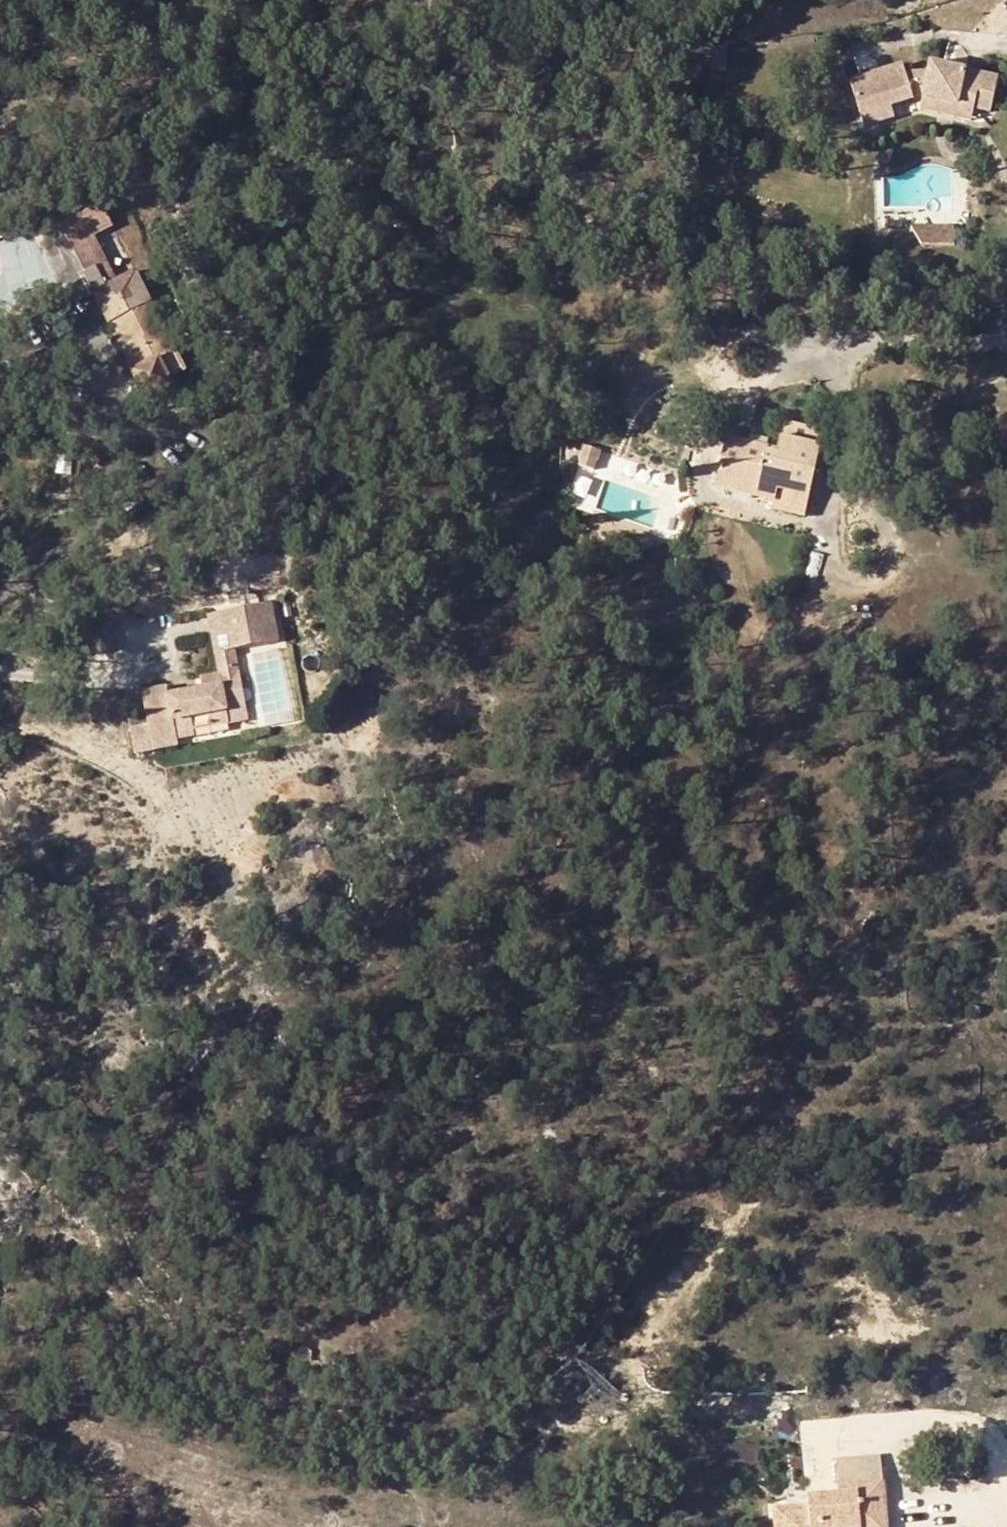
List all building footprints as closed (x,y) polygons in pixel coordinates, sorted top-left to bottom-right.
[(926,95),(989,105),(996,75),(928,62),(928,72),(908,71),(906,62),(856,80),(871,125),(899,116),(895,103),(917,95),(914,84),(925,84),(926,95)] [(963,221),(920,224),(933,240),(965,238),(963,221)] [(110,320),(147,302),(149,301),(136,274),(93,295),(105,322),(110,320)] [(143,372),(134,377),(146,399),(169,388),(167,382),(188,373),(162,321),(159,323),(147,302),(110,320),(121,343),(125,340),(129,348),(143,372)] [(129,348),(121,352),(134,377),(143,372),(129,348)] [(781,437),(819,447),(822,432),(784,423),(781,437)] [(697,470),(701,449),(712,451),(714,436),(694,432),(686,467),(697,470)] [(775,474),(772,491),(771,502),(769,510),(802,517),(819,447),(781,437),(777,454),(764,451),(765,446),(750,444),(750,438),(727,432),(715,489),(744,495),(745,486),(749,469),(775,474)] [(599,454),(584,449),(578,467),(591,472),(599,454)] [(745,486),(772,491),(775,474),(749,469),(745,486)] [(744,495),(771,502),(772,491),(745,486),(744,495)] [(273,600),(207,612),(219,676),(167,686),(167,683),(139,688),(145,722),(129,725),(133,747),(250,725),(236,649),(281,641),(273,600)] [(811,1526),(887,1526),(881,1481),(856,1483),(857,1492),(807,1498),(808,1508),(811,1526)]
